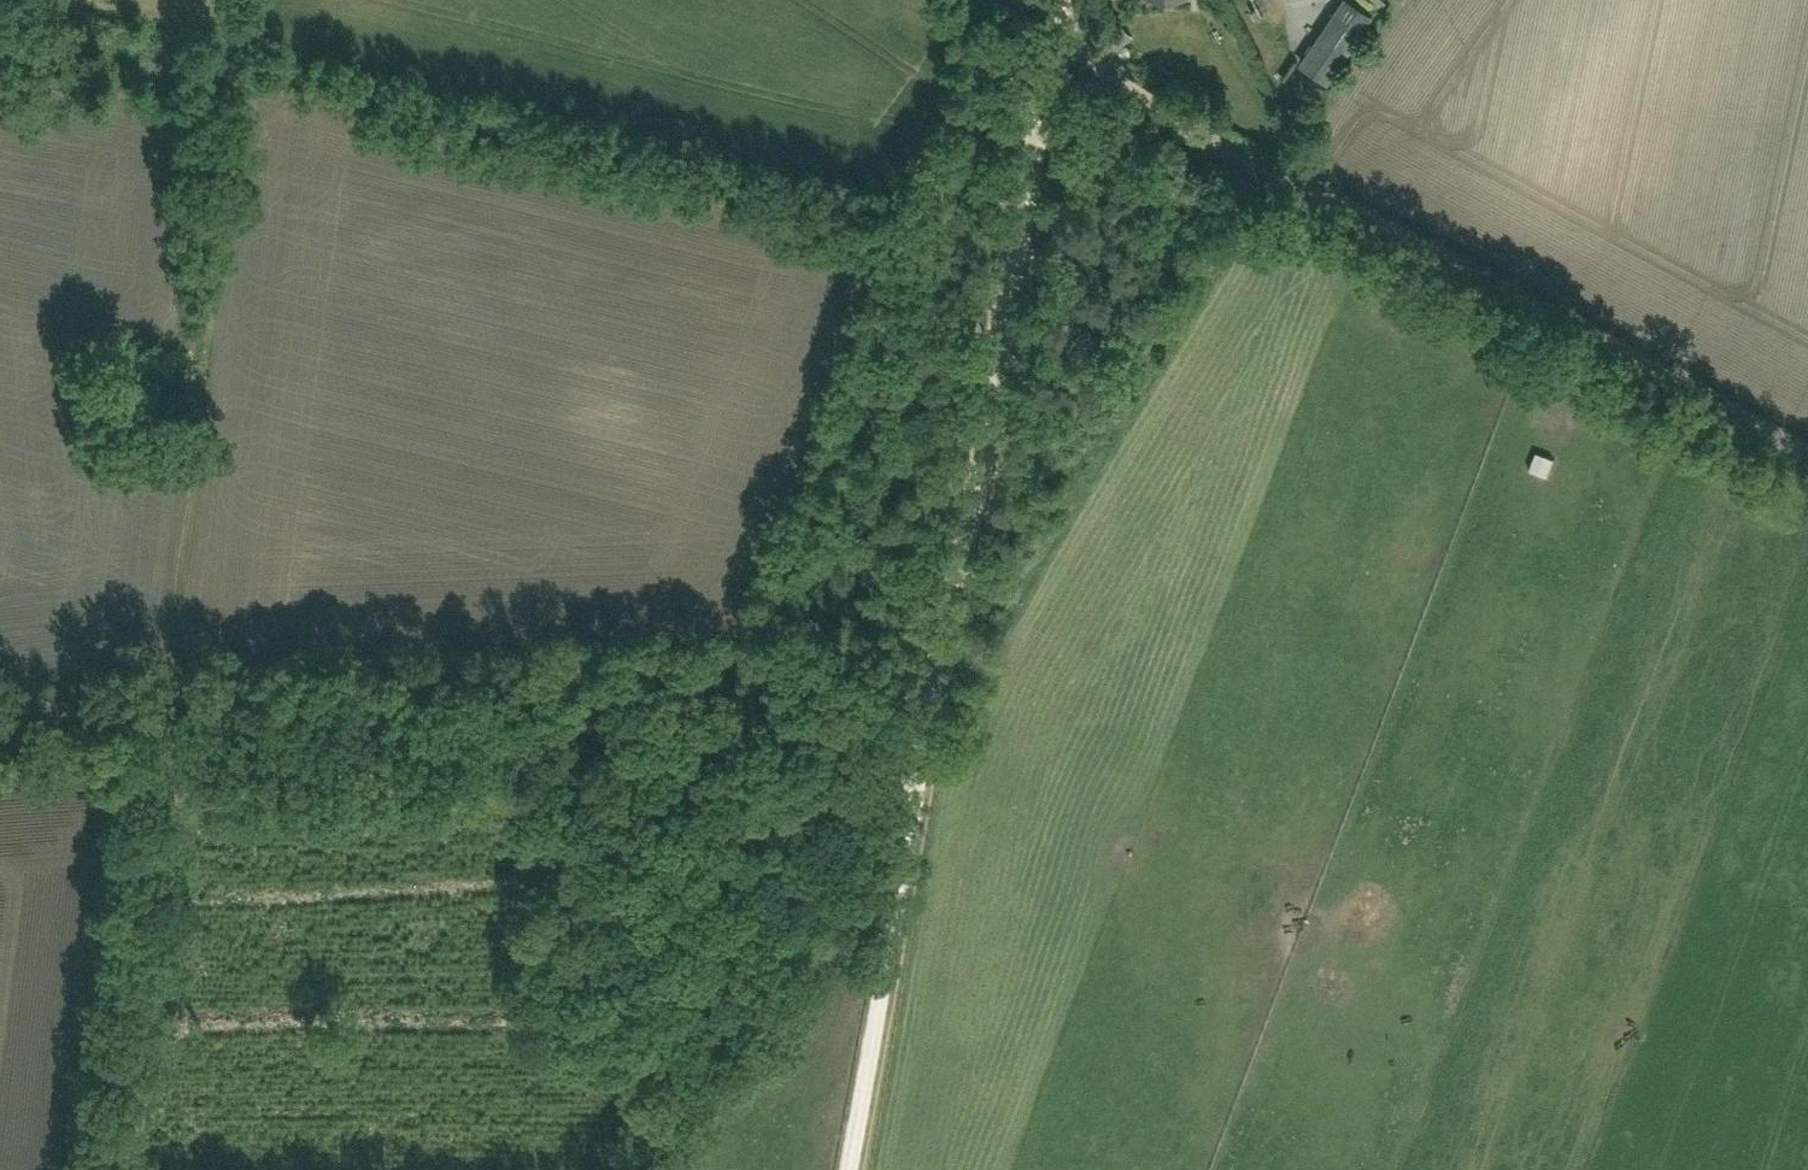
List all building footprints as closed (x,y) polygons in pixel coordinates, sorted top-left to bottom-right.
[(1329,80),(1376,17),(1353,0),(1344,0),(1300,59),(1329,80)]
